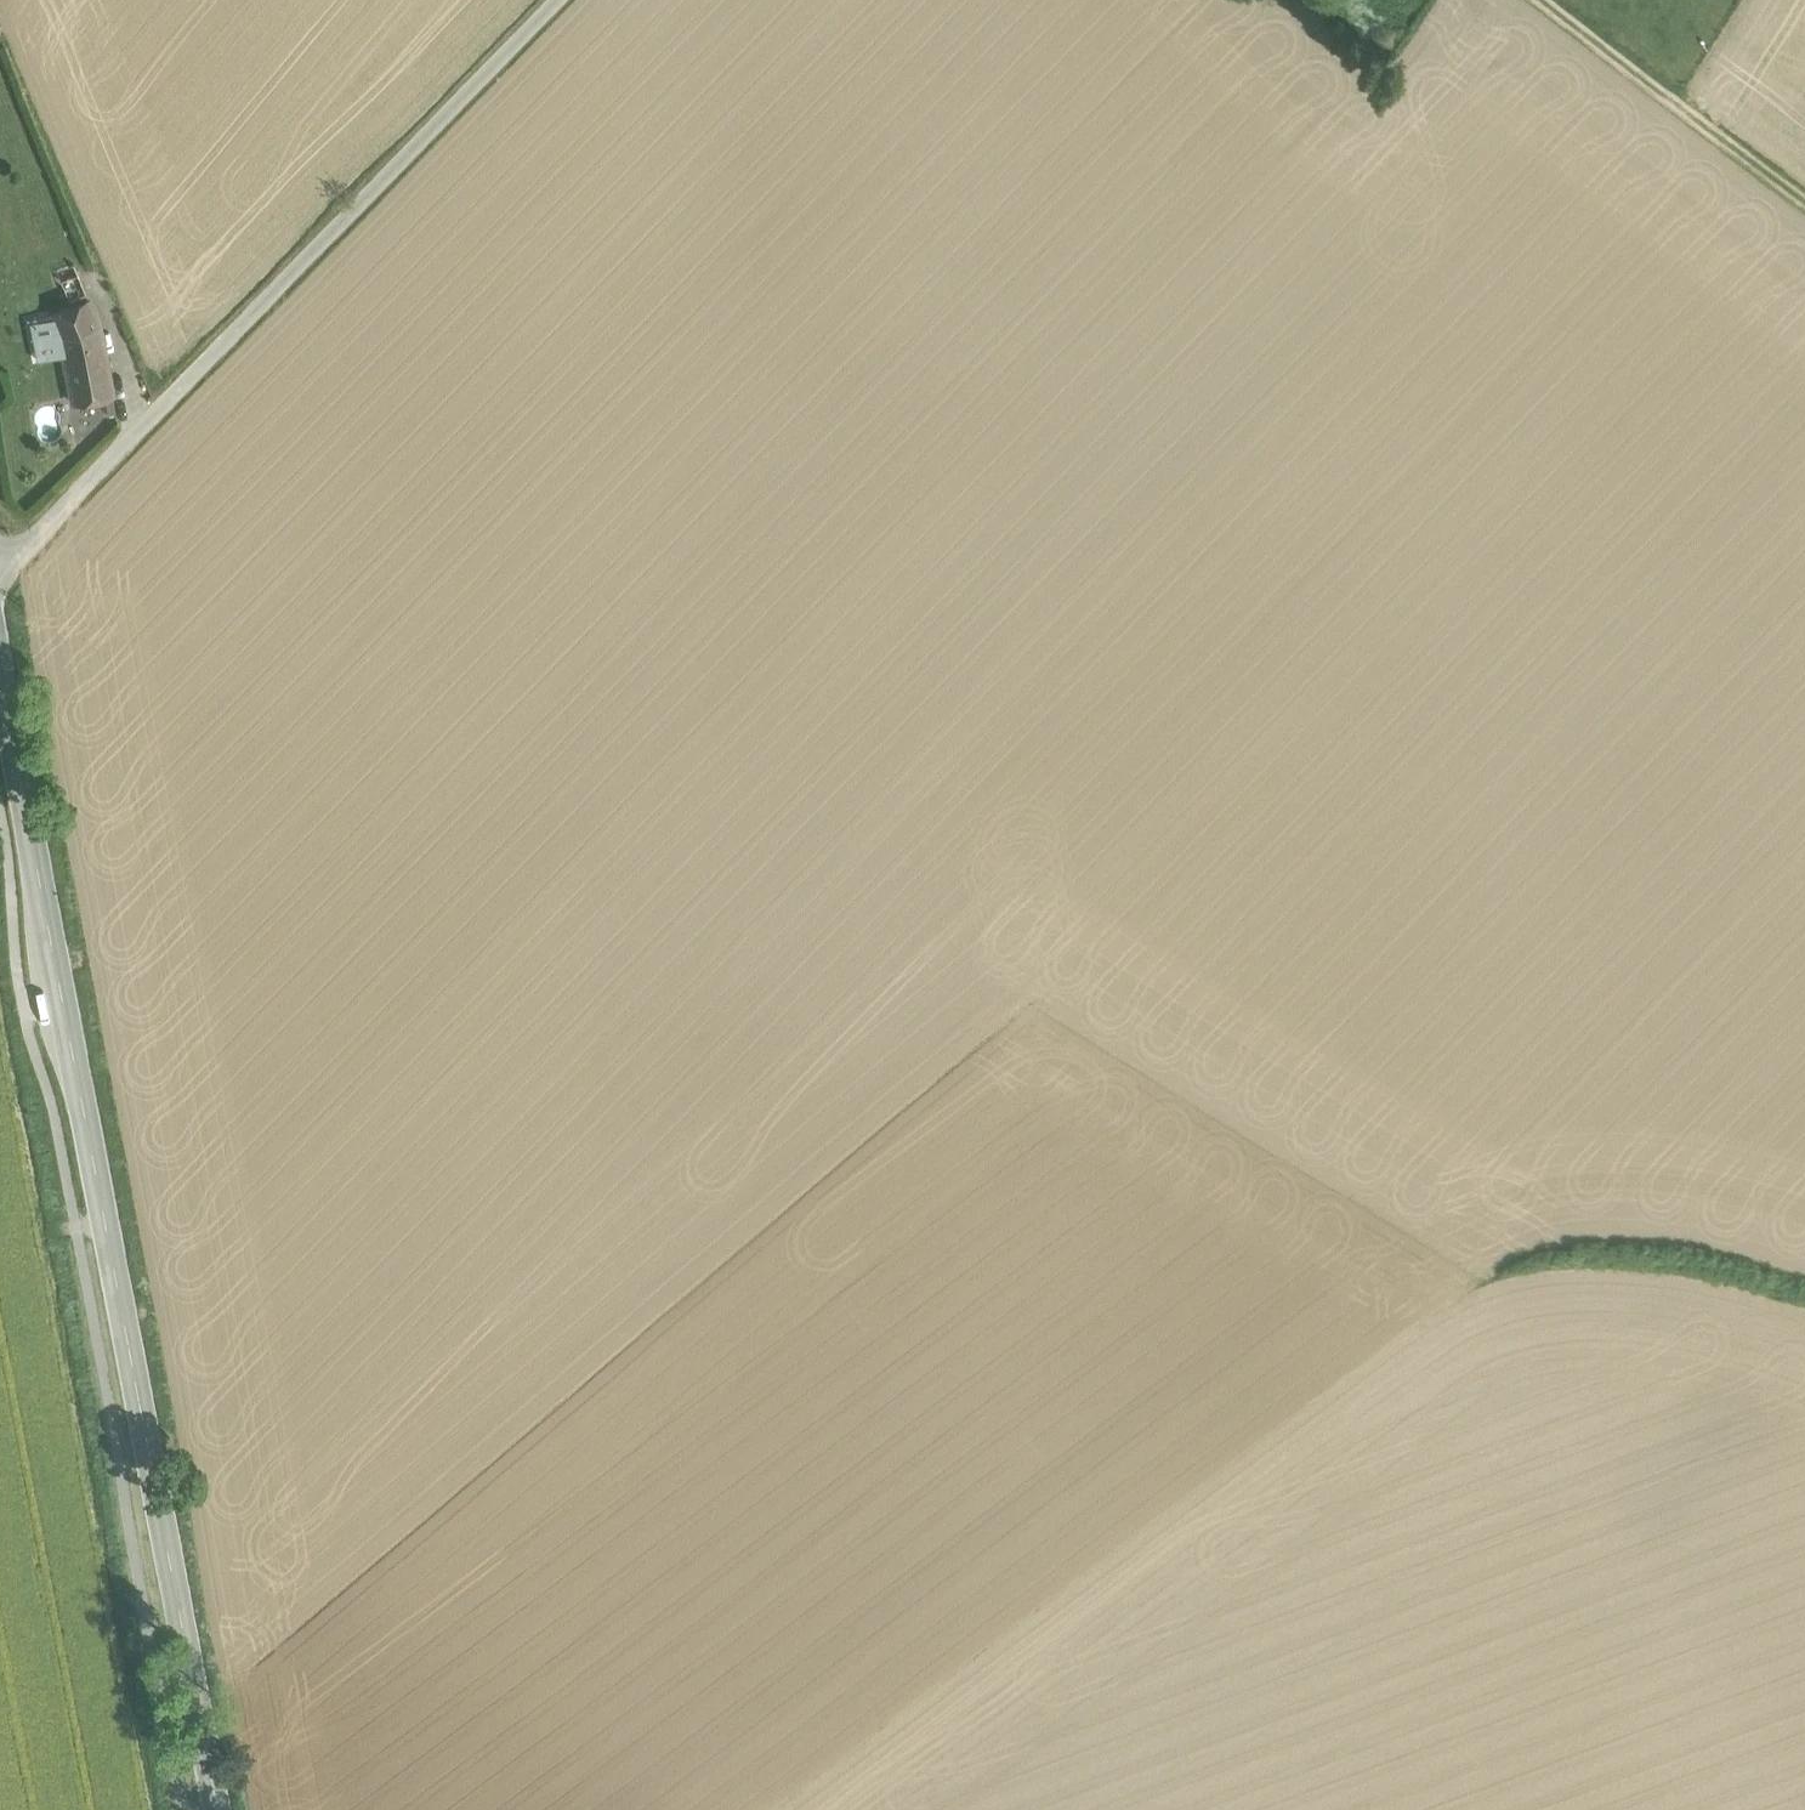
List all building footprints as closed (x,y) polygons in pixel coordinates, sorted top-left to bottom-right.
[(78,273),(61,279),(70,300),(87,293),(78,273)] [(89,300),(51,315),(60,335),(100,326),(89,300)] [(100,326),(60,335),(73,402),(113,394),(100,326)]
